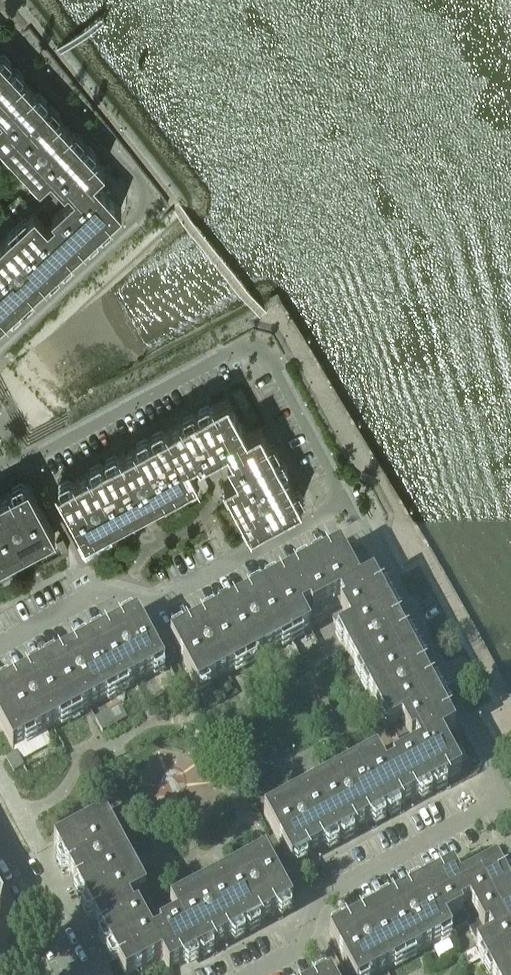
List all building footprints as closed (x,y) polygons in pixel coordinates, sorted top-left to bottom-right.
[(9,63),(0,54),(0,72),(9,63)] [(3,141),(45,102),(9,63),(0,72),(0,139),(3,141)] [(45,102),(3,141),(39,181),(41,180),(82,142),(45,102)] [(82,142),(41,180),(53,193),(68,179),(78,190),(69,199),(97,229),(121,206),(93,176),(104,166),(82,142)] [(68,179),(53,193),(36,209),(34,208),(18,222),(58,265),(97,229),(69,199),(78,190),(68,179)] [(18,222),(0,239),(0,280),(19,301),(58,265),(18,222)] [(19,301),(0,280),(0,319),(19,301)] [(227,395),(198,411),(197,411),(217,447),(227,441),(234,455),(218,463),(226,479),(275,453),(259,425),(246,432),(227,395)] [(197,411),(151,436),(179,487),(197,477),(196,475),(218,463),(234,455),(227,441),(217,447),(197,411)] [(151,436),(104,461),(132,512),(179,487),(151,436)] [(275,453),(226,479),(224,481),(250,529),(301,502),(275,453)] [(104,461),(57,487),(84,538),(132,512),(104,461)] [(0,495),(0,541),(8,557),(55,532),(27,480),(0,495)] [(194,494),(187,498),(190,504),(197,500),(194,494)] [(8,557),(0,541),(0,561),(8,557)] [(339,549),(310,565),(329,601),(340,595),(347,608),(330,617),(338,633),(388,606),(372,578),(359,585),(339,549)] [(347,608),(340,595),(329,601),(310,565),(263,590),(291,641),(310,631),(309,628),(330,617),(347,608)] [(18,575),(14,568),(1,576),(5,583),(18,575)] [(263,590),(217,615),(245,666),(291,641),(263,590)] [(388,606),(338,633),(336,634),(362,682),(414,655),(388,606)] [(197,692),(245,666),(217,615),(170,640),(197,692)] [(137,618),(89,643),(116,695),(164,669),(137,618)] [(89,643),(43,668),(70,720),(116,695),(89,643)] [(414,655),(362,682),(388,730),(390,729),(439,701),(414,655)] [(12,751),(70,720),(43,668),(0,691),(0,728),(12,751)] [(439,701),(390,729),(399,745),(417,735),(423,748),(412,754),(431,790),(461,775),(441,738),(454,731),(439,701)] [(376,754),(357,764),(385,815),(431,790),(412,754),(423,748),(417,735),(399,745),(377,756),(376,754)] [(23,767),(16,753),(6,759),(13,772),(23,767)] [(357,764),(311,789),(339,840),(385,815),(357,764)] [(291,866),(339,840),(311,789),(263,814),(291,866)] [(109,817),(122,810),(117,800),(104,808),(109,817)] [(53,845),(84,903),(135,876),(104,817),(53,845)] [(245,851),(260,845),(258,840),(243,845),(245,851)] [(217,880),(234,911),(245,932),(292,906),(264,855),(217,880)] [(510,893),(510,892),(495,863),(459,883),(452,870),(424,885),(451,934),(466,926),(457,908),(469,901),(475,912),(510,893)] [(155,917),(144,896),(146,895),(135,876),(84,903),(109,949),(145,930),(151,940),(164,933),(155,917)] [(245,932),(234,911),(217,880),(170,906),(171,908),(197,957),(245,932)] [(452,936),(451,934),(424,885),(376,911),(404,962),(452,936)] [(466,926),(477,947),(475,948),(485,968),(510,954),(510,893),(475,912),(469,901),(457,908),(466,926)] [(151,940),(145,930),(109,949),(123,974),(132,974),(161,960),(168,973),(197,957),(171,908),(155,917),(164,933),(151,940)] [(404,962),(376,911),(328,936),(349,974),(380,974),(404,962)] [(485,968),(489,974),(510,974),(510,954),(485,968)]
